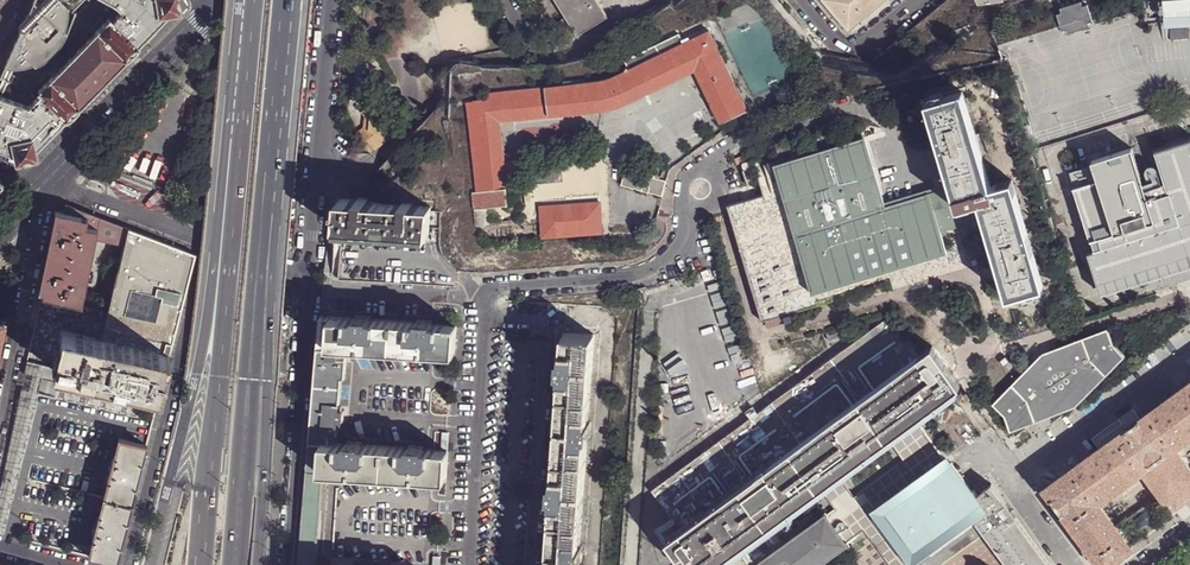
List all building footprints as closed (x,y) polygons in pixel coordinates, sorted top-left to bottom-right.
[(17,155),(20,156),(25,158),(29,156),(45,139),(58,126),(66,119),(66,120),(80,105),(124,59),(125,60),(139,46),(138,45),(140,43),(168,14),(174,8),(176,5),(175,0),(108,0),(115,4),(122,10),(112,21),(110,18),(38,91),(41,94),(28,107),(1,97),(0,96),(0,149),(17,155)] [(19,28),(20,29),(21,30),(5,68),(8,68),(0,86),(0,96),(1,97),(13,69),(24,68),(33,65),(34,66),(36,66),(44,62),(49,59),(55,53),(66,37),(68,34),(66,33),(65,32),(69,22),(69,15),(69,9),(77,0),(34,0),(27,16),(20,24),(19,25),(19,26),(19,28)] [(83,0),(77,0),(69,9),(72,12),(83,0)] [(557,30),(565,44),(608,18),(598,0),(556,0),(567,18),(570,22),(557,30)] [(886,0),(821,0),(848,32),(886,0)] [(1166,2),(1165,2),(1167,26),(1189,24),(1189,0),(1182,0),(1166,2)] [(1079,3),(1057,8),(1059,14),(1054,15),(1059,33),(1064,32),(1065,33),(1070,31),(1071,34),(1081,31),(1080,28),(1086,26),(1086,25),(1090,24),(1090,23),(1085,6),(1080,8),(1079,3)] [(554,25),(557,30),(570,22),(567,18),(554,25)] [(550,86),(553,116),(602,111),(610,109),(619,107),(696,72),(721,126),(729,122),(748,114),(710,32),(689,41),(684,44),(683,41),(679,35),(640,54),(638,50),(621,58),(622,62),(624,61),(627,67),(625,68),(626,71),(612,77),(606,80),(597,81),(550,86)] [(1172,35),(1172,45),(1189,44),(1189,33),(1172,35)] [(499,121),(553,116),(550,86),(488,93),(488,99),(474,100),(474,101),(467,101),(477,191),(472,192),(476,225),(488,224),(487,209),(508,206),(499,121)] [(938,146),(950,189),(956,209),(978,202),(983,220),(1001,279),(1006,297),(1043,287),(1011,181),(990,187),(962,93),(925,104),(938,146)] [(364,136),(372,147),(374,145),(378,148),(387,141),(391,110),(381,98),(367,109),(371,115),(370,131),(364,136)] [(361,133),(364,136),(370,131),(371,115),(367,109),(363,112),(367,117),(366,129),(361,133)] [(788,205),(874,179),(863,140),(776,166),(783,191),(788,205)] [(1156,152),(1167,185),(1148,192),(1132,149),(1094,161),(1100,180),(1075,189),(1093,241),(1096,252),(1109,248),(1118,277),(1189,254),(1189,142),(1156,152)] [(651,187),(649,193),(662,197),(666,182),(654,178),(655,172),(646,170),(645,173),(626,168),(623,180),(632,182),(630,188),(643,192),(645,186),(651,187)] [(797,236),(814,292),(819,290),(943,253),(938,234),(948,231),(967,225),(983,220),(978,202),(956,209),(950,189),(883,209),(874,179),(788,205),(797,236)] [(632,182),(623,180),(622,186),(630,188),(632,182)] [(797,236),(788,205),(783,191),(758,198),(726,207),(729,215),(761,323),(807,309),(818,306),(817,301),(814,292),(797,236)] [(339,200),(338,209),(338,213),(336,228),(356,229),(405,233),(429,235),(431,207),(412,205),(402,205),(371,202),(358,201),(339,200)] [(65,204),(63,212),(59,211),(47,268),(41,296),(81,306),(95,240),(124,246),(128,229),(65,204)] [(547,245),(599,241),(598,219),(545,223),(547,245)] [(128,229),(124,246),(108,314),(103,335),(102,340),(170,356),(178,325),(195,255),(128,229)] [(331,315),(321,315),(315,384),(341,387),(342,377),(345,377),(346,361),(348,347),(328,346),(331,315)] [(391,351),(393,320),(370,318),(370,316),(356,315),(356,317),(331,315),(328,346),(348,347),(363,349),(391,351)] [(850,346),(652,490),(680,529),(919,356),(890,317),(861,338),(850,346)] [(455,355),(456,325),(455,325),(432,323),(432,320),(418,319),(417,322),(393,320),(391,351),(422,353),(455,355)] [(74,333),(61,330),(53,369),(77,375),(93,379),(102,340),(74,333)] [(1040,356),(993,405),(1005,418),(1011,434),(1075,408),(1126,358),(1111,347),(1109,331),(1040,356)] [(560,396),(590,398),(594,335),(564,333),(562,357),(560,357),(560,365),(559,372),(561,372),(560,396)] [(170,356),(102,340),(93,379),(161,394),(170,356)] [(934,403),(950,391),(959,385),(958,384),(932,347),(919,356),(680,529),(668,539),(680,555),(686,563),(687,564),(710,564),(720,558),(735,547),(818,487),(828,480),(837,473),(887,438),(913,418),(934,403)] [(45,367),(27,363),(23,382),(14,424),(0,492),(0,534),(3,535),(38,394),(40,386),(42,379),(45,367)] [(1095,564),(1110,564),(1131,550),(1124,540),(1115,528),(1101,508),(1143,478),(1163,505),(1171,504),(1189,491),(1189,471),(1177,453),(1189,444),(1189,383),(1148,414),(1114,438),(1041,491),(1095,564)] [(344,409),(339,409),(341,387),(315,384),(310,440),(322,441),(330,442),(330,433),(337,433),(338,420),(343,420),(344,409)] [(555,458),(585,460),(587,436),(589,436),(591,422),(588,422),(590,398),(560,396),(558,423),(557,422),(556,427),(556,431),(557,431),(555,458)] [(877,521),(875,519),(948,465),(913,418),(887,438),(903,461),(854,497),(846,503),(835,510),(761,564),(816,564),(865,530),(870,527),(877,521)] [(112,467),(110,467),(110,469),(112,470),(104,499),(132,506),(143,461),(147,447),(119,440),(112,467)] [(321,501),(323,472),(320,471),(322,441),(310,440),(305,499),(321,501)] [(320,471),(323,472),(352,474),(383,476),(385,446),(361,444),(361,442),(347,441),(346,443),(330,442),(322,441),(320,471)] [(409,447),(385,446),(383,476),(415,478),(445,480),(446,480),(448,450),(423,448),(423,446),(409,445),(409,447)] [(551,520),(581,522),(585,460),(555,458),(554,482),(552,482),(551,490),(551,496),(553,496),(551,520)] [(1012,512),(991,484),(977,494),(974,490),(972,491),(952,463),(948,465),(875,519),(877,521),(909,564),(917,564),(976,521),(984,532),(1012,512)] [(818,487),(835,510),(846,503),(854,497),(837,473),(828,480),(818,487)] [(1171,504),(1175,511),(1189,502),(1189,500),(1189,491),(1171,504)] [(96,530),(89,558),(102,561),(116,564),(117,564),(122,544),(132,506),(104,499),(97,526),(95,525),(94,529),(96,530)] [(321,501),(305,499),(299,564),(315,564),(321,501)] [(1115,528),(1124,540),(1153,520),(1144,507),(1115,528)] [(1012,512),(984,532),(1008,564),(1050,564),(1012,512)] [(579,560),(581,560),(582,546),(580,546),(581,522),(551,520),(550,547),(548,546),(548,552),(547,555),(549,556),(548,564),(578,564),(579,560)] [(865,530),(890,564),(909,564),(877,521),(870,527),(865,530)] [(917,564),(939,564),(960,550),(984,532),(976,521),(917,564)] [(735,547),(720,558),(710,564),(747,564),(735,547)]
